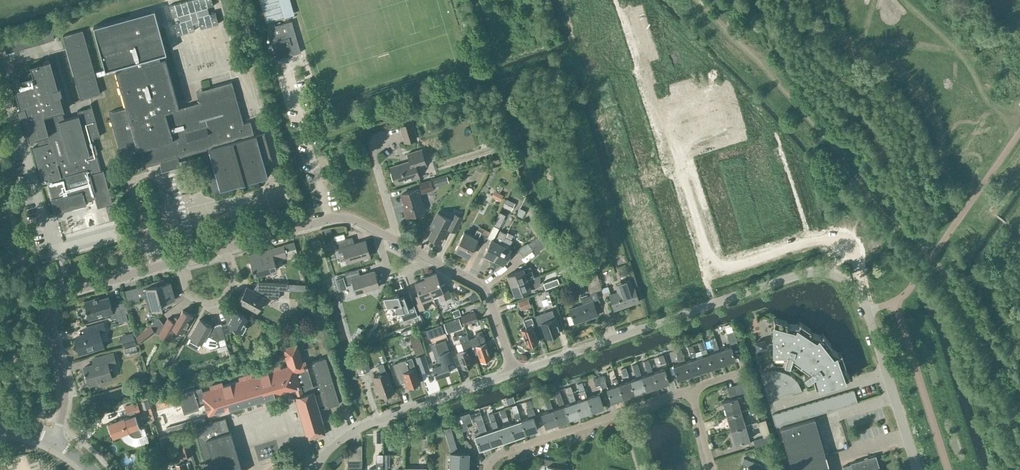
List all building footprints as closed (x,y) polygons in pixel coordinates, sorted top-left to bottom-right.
[(285,17),(281,0),(262,0),(268,22),(285,17)] [(171,26),(216,14),(212,2),(168,14),(171,26)] [(263,158),(271,156),(264,132),(254,135),(250,121),(243,123),(232,81),(196,91),(199,102),(179,107),(165,57),(160,58),(159,54),(166,52),(154,9),(93,26),(105,69),(121,64),(122,69),(116,71),(120,87),(119,87),(121,94),(122,93),(126,107),(109,112),(118,147),(136,142),(138,149),(141,148),(146,166),(208,148),(215,171),(207,173),(212,192),(220,189),(220,190),(268,176),(263,158)] [(267,27),(276,59),(301,52),(292,20),(267,27)] [(100,93),(83,31),(63,36),(81,98),(100,93)] [(33,75),(12,81),(15,88),(29,139),(36,137),(39,145),(33,147),(38,162),(38,166),(39,167),(43,181),(43,182),(47,180),(52,198),(51,198),(56,212),(86,204),(85,200),(95,197),(98,206),(112,202),(103,170),(100,171),(95,153),(97,152),(93,137),(100,135),(92,106),(78,110),(79,114),(67,117),(64,118),(62,110),(64,109),(53,67),(51,59),(30,65),(33,75)] [(412,122),(400,126),(405,142),(417,138),(412,122)] [(391,167),(396,183),(411,179),(419,177),(416,167),(425,164),(421,149),(408,153),(410,161),(391,167)] [(161,160),(162,170),(182,164),(178,155),(161,160)] [(434,186),(449,182),(447,175),(432,180),(434,186)] [(403,207),(406,216),(422,211),(420,203),(423,202),(420,193),(433,189),(430,179),(419,183),(421,188),(401,194),(405,207),(403,207)] [(491,196),(500,201),(503,195),(494,190),(491,196)] [(511,210),(514,204),(506,199),(502,206),(511,210)] [(520,208),(517,215),(522,218),(525,211),(520,208)] [(432,228),(429,236),(440,242),(448,227),(455,231),(462,217),(454,213),(451,219),(438,212),(430,227),(432,228)] [(498,228),(505,214),(500,212),(493,225),(498,228)] [(542,226),(537,216),(528,221),(532,231),(542,226)] [(455,249),(468,256),(475,242),(482,245),(489,230),(479,225),(473,236),(464,231),(455,249)] [(330,228),(323,230),(325,236),(332,234),(330,228)] [(506,233),(500,230),(495,240),(491,238),(483,254),(493,259),(504,238),(507,232),(506,233)] [(507,232),(504,238),(493,259),(503,264),(511,248),(508,247),(512,240),(510,239),(513,234),(507,232)] [(538,236),(528,243),(532,248),(542,241),(538,236)] [(344,251),(347,262),(370,255),(365,240),(350,244),(348,238),(335,242),(339,253),(344,251)] [(546,245),(545,245),(542,241),(532,248),(536,253),(546,245)] [(297,254),(294,242),(248,255),(254,275),(277,269),(274,259),(276,258),(276,259),(297,254)] [(511,285),(527,279),(534,276),(531,266),(507,275),(511,285)] [(379,286),(374,271),(359,275),(357,269),(345,272),(348,283),(353,282),(356,293),(379,286)] [(425,276),(432,295),(438,292),(441,300),(451,296),(446,283),(441,285),(436,272),(425,276)] [(590,274),(596,291),(602,289),(597,272),(590,274)] [(534,276),(527,279),(511,285),(514,295),(531,289),(530,287),(533,286),(534,288),(537,286),(540,283),(540,278),(539,274),(534,276)] [(584,276),(590,293),(596,291),(590,274),(584,276)] [(343,276),(335,278),(337,286),(345,284),(343,276)] [(425,276),(420,278),(420,280),(415,282),(420,294),(414,296),(419,309),(429,306),(426,299),(433,296),(432,295),(425,276)] [(545,289),(559,283),(557,278),(543,283),(545,289)] [(639,301),(634,286),(632,287),(630,279),(615,284),(618,292),(609,294),(614,309),(639,301)] [(175,299),(170,281),(163,283),(162,280),(123,290),(127,304),(140,301),(139,299),(148,296),(152,310),(163,307),(162,302),(175,299)] [(259,281),(253,290),(247,286),(243,292),(240,296),(241,297),(239,300),(250,306),(249,307),(253,310),(254,308),(257,310),(260,305),(261,305),(262,303),(262,302),(265,298),(279,299),(279,289),(287,290),(288,283),(259,281)] [(545,290),(549,305),(556,303),(552,288),(545,290)] [(400,311),(403,320),(418,315),(408,289),(384,298),(387,308),(393,306),(395,313),(400,311)] [(583,304),(569,309),(571,314),(567,316),(570,324),(598,315),(593,300),(592,301),(590,295),(581,298),(583,304)] [(100,298),(99,297),(84,301),(86,308),(85,309),(88,319),(111,312),(112,316),(115,315),(117,322),(128,319),(126,312),(128,311),(125,301),(118,303),(119,305),(112,307),(109,296),(100,298)] [(521,309),(531,306),(528,298),(518,302),(521,309)] [(245,322),(248,317),(233,308),(231,311),(232,312),(230,316),(226,314),(225,314),(227,321),(221,323),(224,333),(229,332),(233,326),(243,331),(247,324),(245,322)] [(192,315),(183,310),(178,318),(175,316),(173,321),(168,318),(159,333),(166,337),(172,326),(183,332),(192,315)] [(547,337),(548,336),(549,337),(554,336),(554,334),(559,333),(558,329),(558,328),(552,310),(536,315),(535,315),(538,324),(542,323),(547,337)] [(475,311),(461,316),(464,323),(477,319),(475,311)] [(527,345),(537,341),(532,326),(534,325),(531,317),(524,320),(526,327),(521,329),(523,336),(524,335),(527,345)] [(815,385),(815,386),(852,375),(852,374),(849,375),(843,366),(845,364),(841,352),(841,351),(839,354),(829,346),(831,343),(823,333),(822,332),(820,335),(810,331),(811,328),(800,321),(799,321),(798,324),(787,324),(787,321),(774,317),(773,317),(774,356),(775,356),(783,355),(784,361),(789,363),(791,358),(809,370),(804,374),(808,379),(813,376),(815,385)] [(447,333),(462,328),(459,318),(443,323),(447,333)] [(190,336),(186,342),(199,349),(202,343),(211,348),(219,346),(227,344),(221,323),(211,326),(199,319),(190,336)] [(74,334),(76,337),(79,351),(103,344),(99,331),(106,329),(104,323),(83,329),(83,331),(74,334)] [(441,324),(425,330),(428,338),(444,333),(441,324)] [(141,343),(156,332),(151,325),(136,336),(141,343)] [(358,326),(352,337),(357,339),(362,328),(358,326)] [(479,353),(482,361),(490,358),(487,348),(488,348),(482,330),(475,333),(476,336),(469,339),(467,334),(459,337),(463,350),(457,352),(459,358),(460,358),(463,367),(472,364),(470,358),(471,358),(470,354),(474,352),(476,354),(479,353)] [(733,331),(726,333),(729,342),(736,340),(733,331)] [(124,347),(136,343),(133,332),(121,336),(124,347)] [(708,354),(712,367),(724,363),(719,350),(720,349),(715,336),(710,337),(715,351),(708,354)] [(449,349),(445,340),(436,343),(440,353),(449,349)] [(696,357),(701,371),(712,367),(708,354),(703,340),(698,341),(703,355),(696,357)] [(757,349),(766,346),(764,340),(755,342),(757,349)] [(422,341),(410,345),(414,356),(426,352),(422,341)] [(295,396),(306,432),(307,432),(309,438),(325,433),(323,427),(325,427),(314,391),(320,389),(325,407),(339,403),(326,357),(311,361),(318,384),(312,386),(305,360),(303,361),(297,343),(283,347),(288,365),(280,368),(279,365),(267,369),(268,371),(252,376),(251,373),(239,377),(240,380),(223,385),(222,382),(210,386),(211,389),(202,391),(201,387),(179,394),(184,413),(199,408),(198,403),(205,400),(208,413),(294,387),(297,396),(295,396)] [(685,361),(689,375),(701,371),(696,357),(691,344),(687,345),(691,359),(685,361)] [(126,355),(138,352),(136,345),(124,348),(126,355)] [(724,363),(735,359),(731,346),(720,349),(719,350),(724,363)] [(685,361),(680,348),(675,349),(677,354),(674,355),(677,364),(673,365),(677,379),(689,375),(685,361)] [(432,366),(436,377),(450,372),(447,361),(452,359),(449,350),(440,353),(443,362),(432,366)] [(83,363),(84,367),(89,383),(112,377),(108,363),(116,361),(113,352),(92,358),(93,360),(83,363)] [(415,357),(421,373),(430,369),(424,354),(415,357)] [(366,356),(354,360),(359,374),(370,370),(366,356)] [(412,357),(393,364),(400,383),(406,381),(408,387),(420,382),(415,367),(412,357)] [(644,360),(648,374),(641,376),(637,362),(646,389),(657,386),(648,358),(644,360)] [(657,386),(669,382),(664,368),(653,372),(648,358),(657,386)] [(381,373),(373,376),(381,396),(393,392),(386,371),(386,372),(383,362),(377,364),(381,373)] [(632,364),(634,369),(636,378),(630,380),(634,393),(646,389),(637,362),(632,364)] [(761,373),(768,399),(792,392),(792,393),(802,390),(802,389),(801,390),(800,386),(798,382),(795,379),(792,376),(789,374),(785,372),(781,371),(777,370),(773,370),(768,371),(762,373),(761,373)] [(597,375),(601,387),(606,385),(602,373),(597,375)] [(600,383),(601,387),(597,375),(593,377),(596,384),(600,383)] [(612,379),(614,385),(607,388),(611,401),(623,397),(618,384),(616,378),(612,379)] [(618,384),(623,397),(634,393),(630,380),(618,384)] [(745,381),(739,383),(743,395),(749,393),(745,381)] [(576,401),(580,414),(592,410),(587,397),(582,382),(577,383),(580,391),(579,391),(582,399),(576,401)] [(727,415),(741,411),(739,403),(743,402),(742,400),(750,398),(749,393),(743,395),(739,383),(733,385),(737,397),(723,401),(727,415)] [(564,405),(569,418),(580,414),(576,401),(570,385),(565,386),(568,394),(567,394),(570,403),(564,405)] [(554,389),(560,406),(553,409),(547,391),(547,392),(557,422),(569,418),(564,405),(558,388),(554,389)] [(854,389),(853,389),(772,414),(776,426),(857,402),(858,402),(854,389)] [(541,413),(546,426),(557,422),(547,392),(543,393),(548,410),(541,413)] [(587,397),(592,410),(603,407),(599,393),(587,397)] [(521,420),(526,433),(537,429),(533,416),(536,414),(530,397),(526,399),(528,407),(526,408),(529,417),(521,420)] [(148,399),(142,401),(144,409),(150,407),(148,399)] [(137,401),(125,405),(129,416),(135,414),(141,412),(137,401)] [(510,423),(514,437),(526,433),(521,420),(516,404),(511,406),(516,421),(510,423)] [(731,429),(745,425),(743,418),(748,417),(747,414),(754,412),(753,408),(741,411),(727,415),(731,429)] [(142,434),(135,414),(129,416),(123,418),(108,423),(109,426),(111,433),(112,433),(113,436),(128,430),(130,434),(134,435),(138,436),(142,434)] [(474,432),(479,449),(491,445),(487,431),(481,414),(474,417),(479,431),(474,432)] [(225,417),(207,423),(205,416),(193,420),(205,463),(213,460),(216,469),(242,469),(230,431),(229,431),(225,418),(226,418),(225,417),(224,417),(225,417)] [(821,440),(814,418),(780,428),(787,451),(821,440)] [(731,429),(735,443),(749,439),(747,430),(758,427),(756,421),(745,425),(731,429)] [(498,427),(503,441),(514,437),(510,423),(498,427)] [(444,428),(451,452),(458,452),(450,426),(444,428)] [(487,431),(491,445),(503,441),(498,427),(487,431)] [(169,434),(160,437),(162,446),(171,443),(169,434)] [(767,436),(753,440),(755,446),(769,443),(767,436)] [(193,454),(189,439),(178,443),(182,457),(193,454)] [(827,463),(821,440),(787,451),(792,469),(807,469),(827,463)] [(469,453),(458,452),(451,452),(450,452),(450,462),(468,463),(469,453)] [(362,460),(354,460),(354,454),(347,454),(347,468),(356,468),(356,469),(362,469),(362,460)] [(383,454),(383,462),(376,462),(376,468),(369,468),(369,469),(383,469),(383,454)] [(875,455),(850,463),(850,464),(843,466),(844,469),(880,469),(875,455)] [(546,469),(565,469),(565,468),(566,469),(567,463),(541,457),(540,463),(547,465),(546,469)] [(746,469),(767,469),(768,467),(744,457),(741,463),(748,465),(746,469)]
